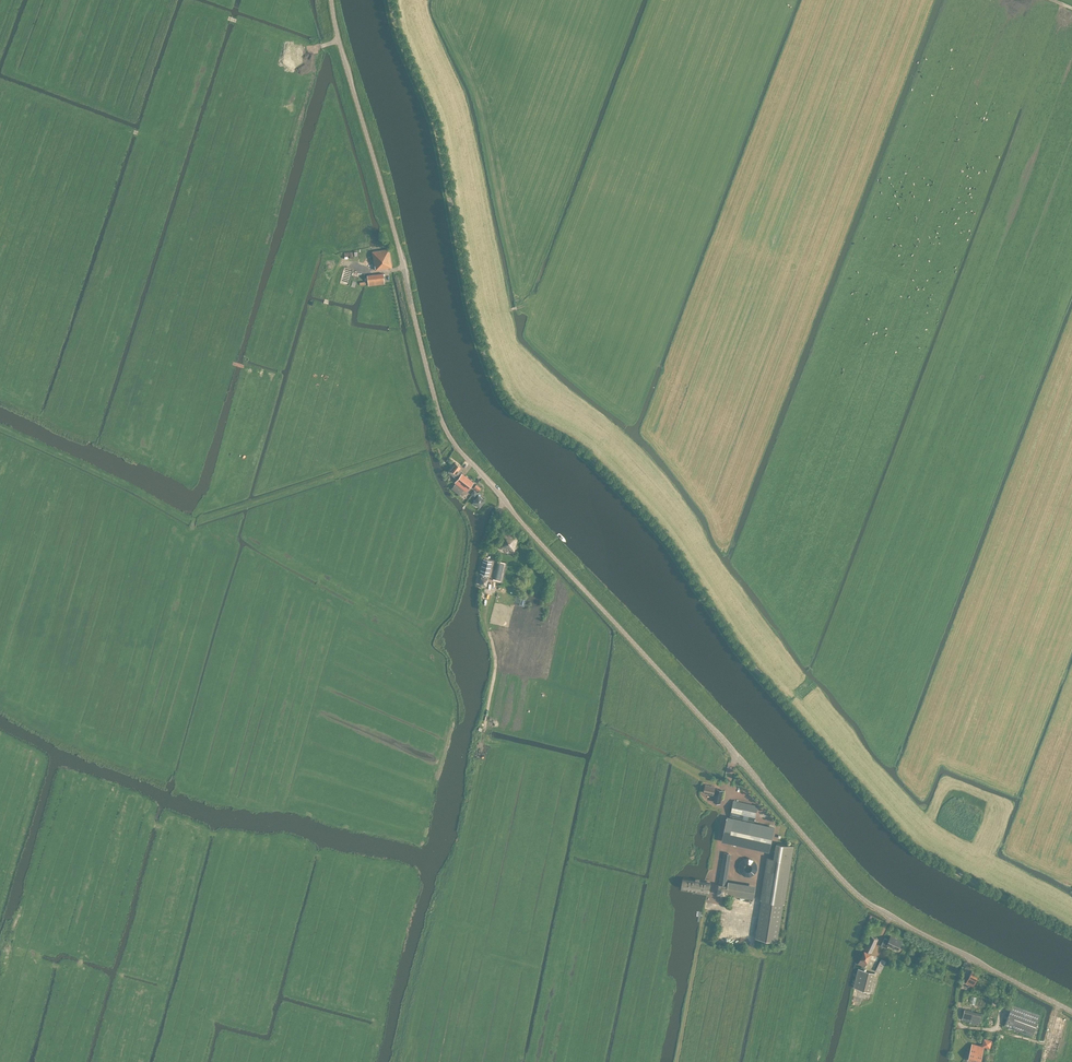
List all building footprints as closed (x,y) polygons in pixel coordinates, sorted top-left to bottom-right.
[(375,270),(392,267),(389,249),(376,251),(375,248),(372,249),(372,252),(375,270)] [(342,277),(349,280),(352,271),(345,269),(342,277)] [(368,285),(384,283),(383,273),(367,275),(368,285)] [(467,491),(473,483),(462,473),(463,472),(459,469),(461,467),(455,463),(449,471),(448,472),(457,480),(456,482),(467,491)] [(462,492),(464,489),(456,483),(454,486),(452,489),(460,495),(462,492)] [(486,501),(480,495),(473,501),(479,507),(486,501)] [(514,551),(517,535),(502,532),(499,547),(511,550),(514,551)] [(489,575),(492,561),(483,559),(480,573),(489,575)] [(492,578),(500,579),(503,564),(496,562),(492,578)] [(704,792),(714,794),(715,787),(705,785),(704,792)] [(720,803),(723,790),(716,788),(713,802),(720,803)] [(758,806),(734,800),(730,817),(754,822),(758,806)] [(774,827),(726,817),(721,842),(769,853),(774,827)] [(793,845),(777,842),(775,858),(767,857),(760,900),(762,900),(755,938),(776,942),(782,903),(783,903),(793,845)] [(724,853),(719,885),(726,886),(727,881),(724,881),(729,853),(724,853)] [(741,875),(757,874),(756,858),(740,859),(741,875)] [(755,889),(728,885),(726,895),(753,899),(755,889)] [(871,936),(864,950),(871,953),(878,939),(874,937),(871,936)] [(884,938),(881,945),(887,948),(888,946),(898,950),(902,941),(891,936),(889,940),(884,938)] [(871,953),(864,950),(858,963),(865,967),(871,953)] [(886,961),(881,958),(875,970),(880,973),(886,961)] [(853,987),(870,991),(875,972),(858,968),(853,987)] [(986,1008),(991,995),(972,988),(973,986),(979,975),(972,971),(970,974),(966,983),(962,995),(963,996),(961,1003),(966,1004),(967,1002),(979,1006),(986,1008)] [(1032,1036),(1040,1015),(1012,1005),(1005,1026),(1032,1036)] [(979,1025),(982,1014),(964,1009),(962,1021),(979,1025)] [(990,1047),(992,1040),(984,1038),(982,1045),(990,1047)] [(980,1061),(982,1057),(984,1047),(983,1049),(975,1047),(975,1045),(972,1044),(968,1059),(980,1061)]
